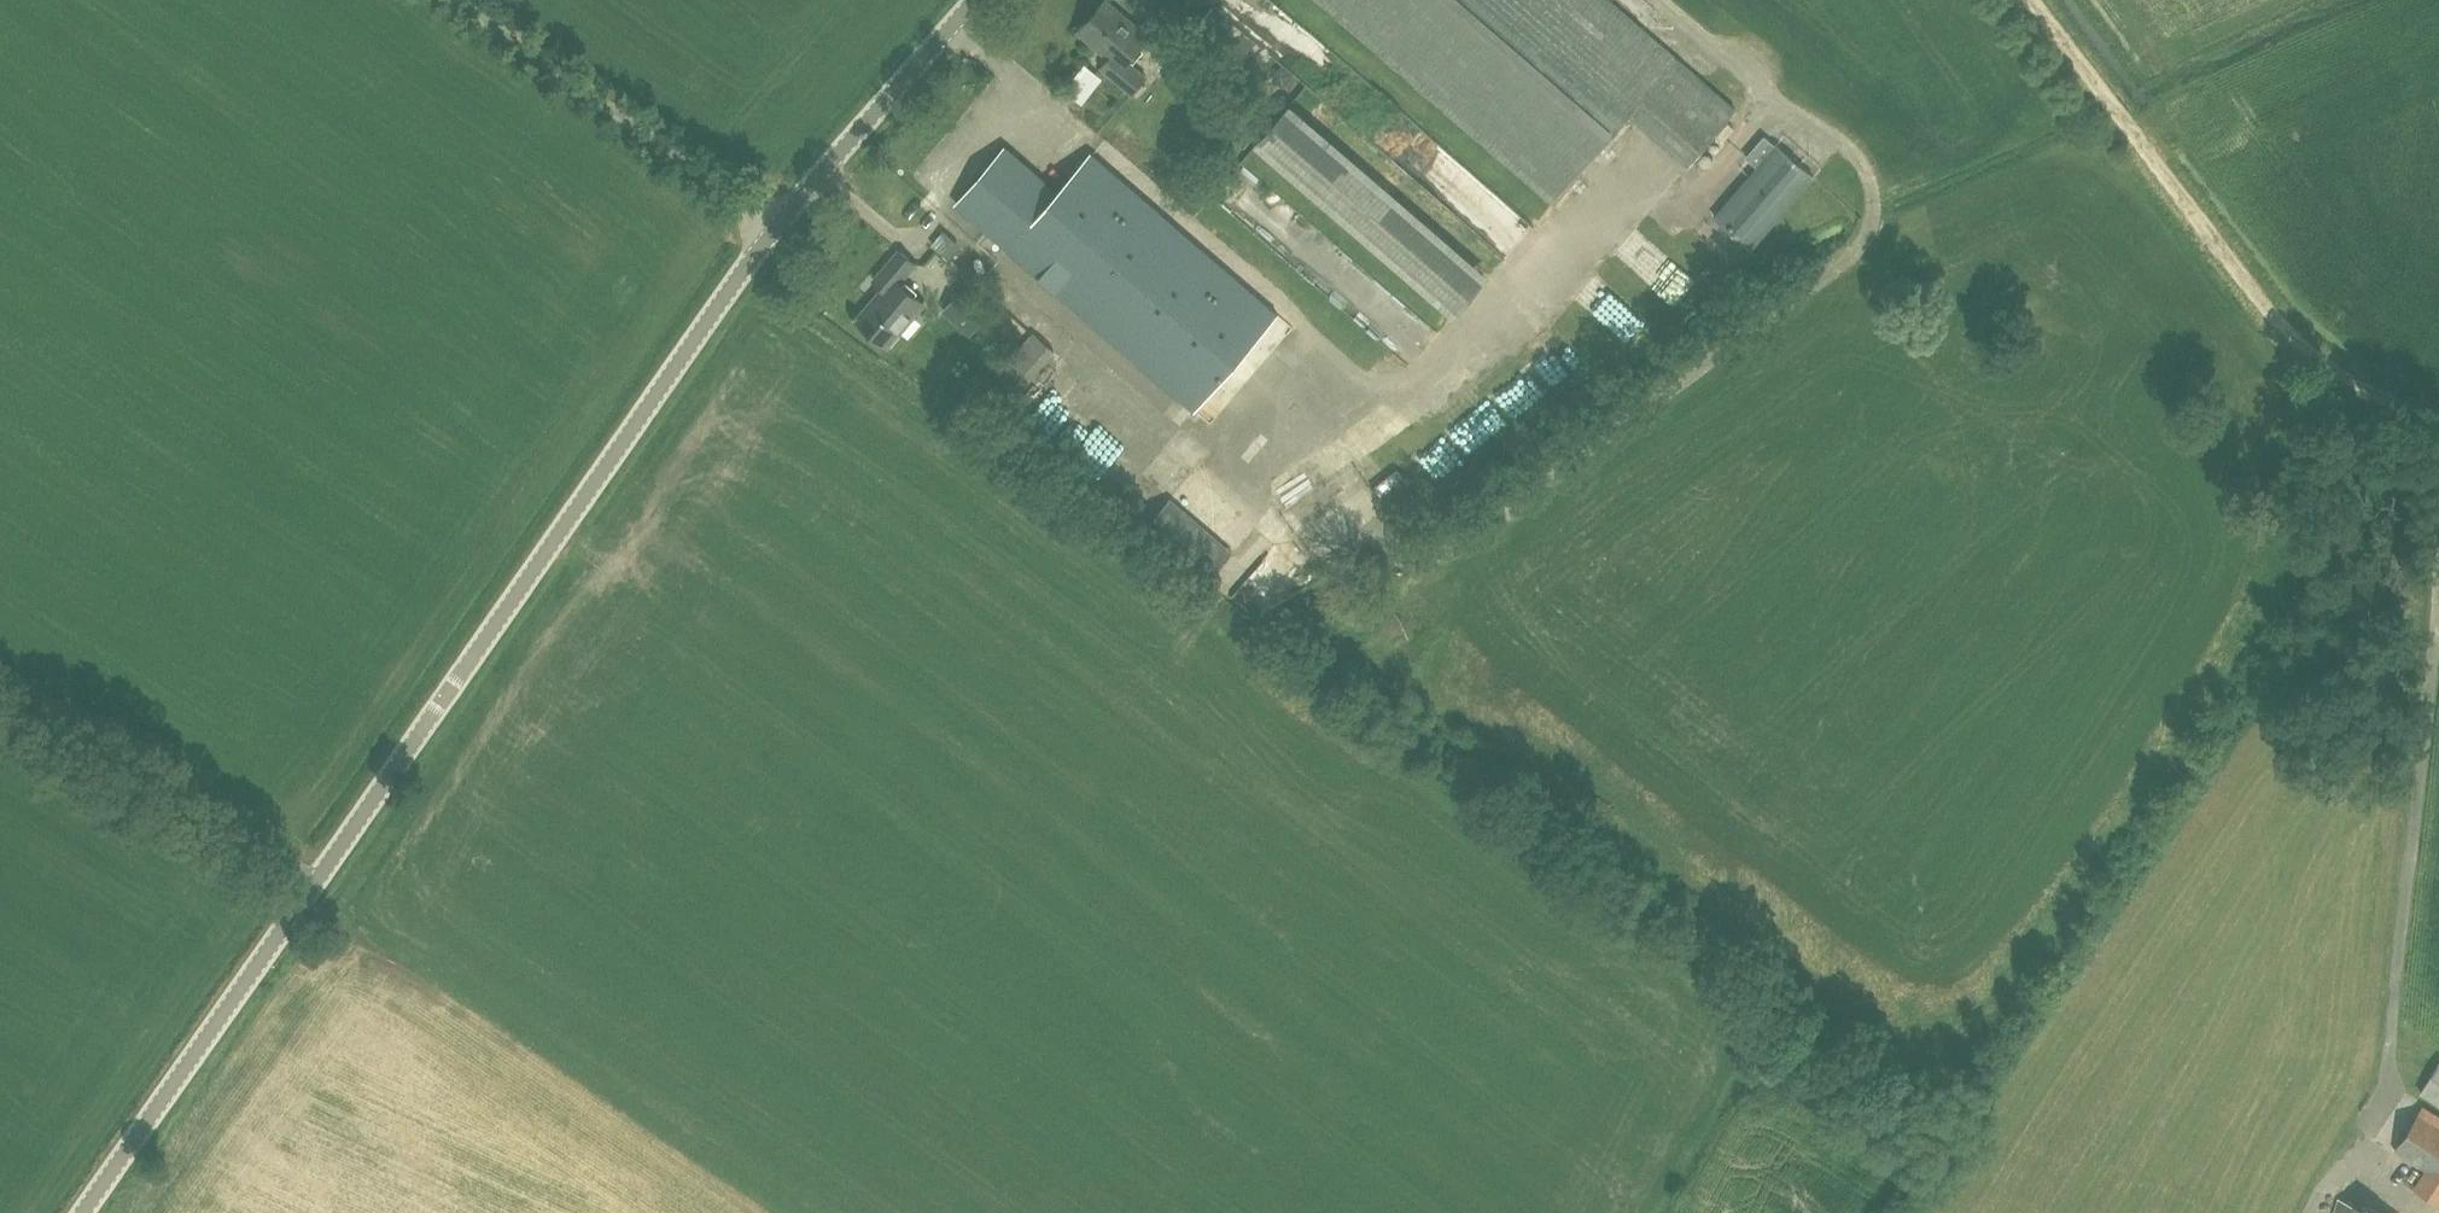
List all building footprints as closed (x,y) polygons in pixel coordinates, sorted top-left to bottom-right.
[(1146,77),(1128,61),(1149,37),(1107,0),(1106,0),(1080,29),(1111,56),(1103,66),(1133,92),(1146,77)] [(1734,112),(1604,0),(1317,0),(1550,202),(1632,107),(1693,160),(1734,112)] [(1356,183),(1283,118),(1265,138),(1338,203),(1356,183)] [(1753,249),(1816,175),(1778,142),(1776,144),(1766,135),(1747,156),(1758,165),(1714,216),(1753,249)] [(1057,192),(1005,146),(957,202),(1009,249),(1010,248),(1057,192)] [(1278,313),(1092,152),(1057,192),(1010,248),(1194,409),(1278,313)] [(941,237),(957,253),(972,239),(957,223),(941,237)] [(888,345),(924,301),(900,281),(916,263),(899,249),(874,279),(884,288),(858,319),(888,345)] [(994,298),(982,288),(972,299),(962,291),(951,304),(976,325),(988,311),(985,309),(994,298)] [(1005,410),(1057,350),(1034,330),(982,391),(1005,410)] [(1240,549),(1263,524),(1203,468),(1180,493),(1240,549)] [(1171,500),(1145,530),(1207,582),(1232,553),(1171,500)] [(1245,594),(1261,618),(1278,607),(1262,583),(1245,594)] [(2421,1091),(2438,1102),(2438,1062),(2421,1091)] [(2438,1203),(2438,1116),(2423,1106),(2395,1150),(2426,1170),(2414,1188),(2438,1203)] [(2339,1199),(2335,1212),(2392,1212),(2339,1199)]
